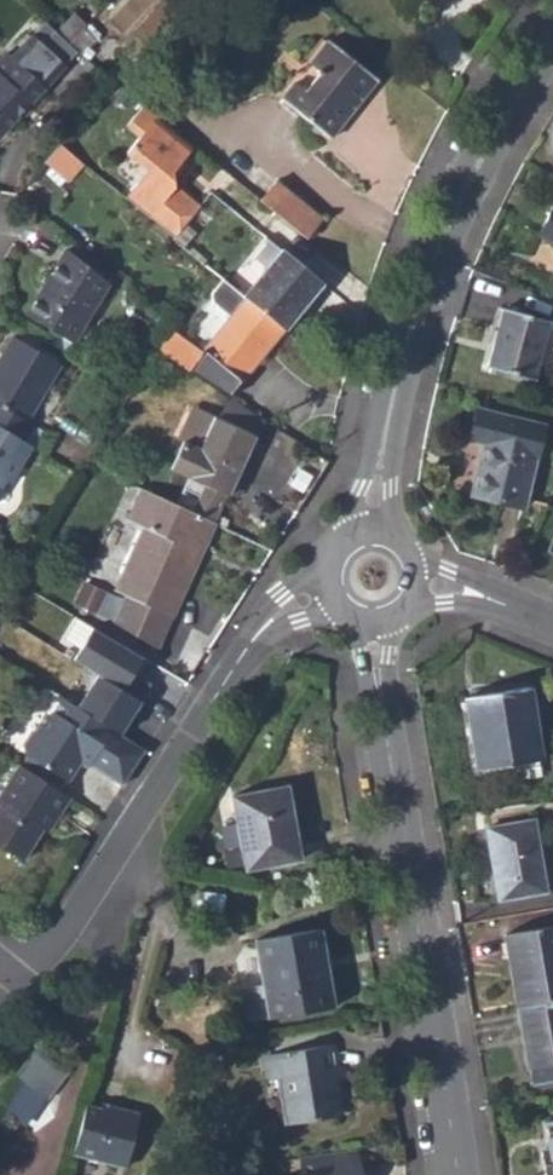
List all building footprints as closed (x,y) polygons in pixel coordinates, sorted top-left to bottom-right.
[(56,32),(71,45),(85,29),(89,25),(74,12),(56,32)] [(95,39),(85,29),(71,45),(82,54),(95,39)] [(282,100),(330,138),(376,78),(328,40),(282,100)] [(47,86),(9,54),(0,64),(0,140),(47,86)] [(198,206),(174,185),(173,169),(194,145),(141,103),(125,122),(137,131),(123,148),(147,168),(148,178),(137,179),(123,195),(173,236),(198,206)] [(68,180),(82,160),(58,141),(42,159),(68,180)] [(275,180),(260,199),(307,237),(322,218),(275,180)] [(552,204),(536,236),(552,245),(552,204)] [(29,311),(73,337),(109,276),(69,244),(29,311)] [(284,250),(245,297),(283,329),(323,280),(284,250)] [(242,379),(283,329),(245,297),(225,280),(213,295),(216,302),(233,316),(206,348),(188,369),(217,388),(231,370),(242,379)] [(484,367),(531,379),(546,321),(500,310),(484,367)] [(28,435),(35,421),(27,416),(60,360),(15,333),(0,357),(0,418),(28,435)] [(242,379),(231,370),(217,388),(228,396),(242,379)] [(470,494),(520,507),(540,426),(473,411),(466,440),(482,445),(470,494)] [(203,485),(190,512),(213,523),(253,436),(213,417),(198,447),(183,440),(170,469),(203,485)] [(38,441),(28,435),(0,418),(0,496),(11,477),(15,480),(38,441)] [(205,543),(213,523),(190,512),(141,488),(128,519),(142,525),(115,590),(125,595),(115,620),(157,646),(172,615),(169,614),(197,555),(193,551),(200,541),(205,543)] [(552,556),(552,532),(544,553),(552,556)] [(97,670),(75,705),(118,733),(142,698),(121,685),(143,653),(93,621),(71,654),(97,670)] [(462,699),(474,770),(539,759),(527,688),(462,699)] [(47,697),(62,707),(66,699),(51,689),(47,697)] [(80,759),(120,785),(143,749),(118,733),(75,705),(66,699),(62,707),(56,715),(49,714),(40,729),(32,731),(23,745),(27,755),(66,780),(80,759)] [(67,797),(17,763),(0,788),(0,846),(18,858),(39,828),(45,831),(67,797)] [(233,797),(248,867),(294,858),(284,812),(290,810),(285,788),(233,797)] [(484,830),(496,899),(542,891),(530,822),(484,830)] [(514,1008),(552,1001),(552,927),(501,936),(514,1008)] [(257,939),(270,1018),(331,1007),(319,929),(257,939)] [(514,1008),(524,1070),(526,1070),(529,1087),(552,1083),(552,1001),(514,1008)] [(278,1077),(287,1123),(338,1113),(332,1080),(343,1077),(341,1062),(334,1063),(331,1042),(263,1055),(269,1078),(278,1077)] [(42,1051),(0,1101),(26,1122),(68,1073),(42,1051)] [(114,1112),(87,1106),(74,1154),(126,1167),(139,1115),(114,1110),(114,1112)] [(544,1123),(548,1149),(538,1151),(541,1174),(552,1174),(552,1121),(544,1123)] [(354,1148),(299,1155),(302,1174),(298,1174),(358,1174),(354,1148)] [(295,1174),(298,1174),(302,1174),(299,1155),(292,1156),(295,1174)]
